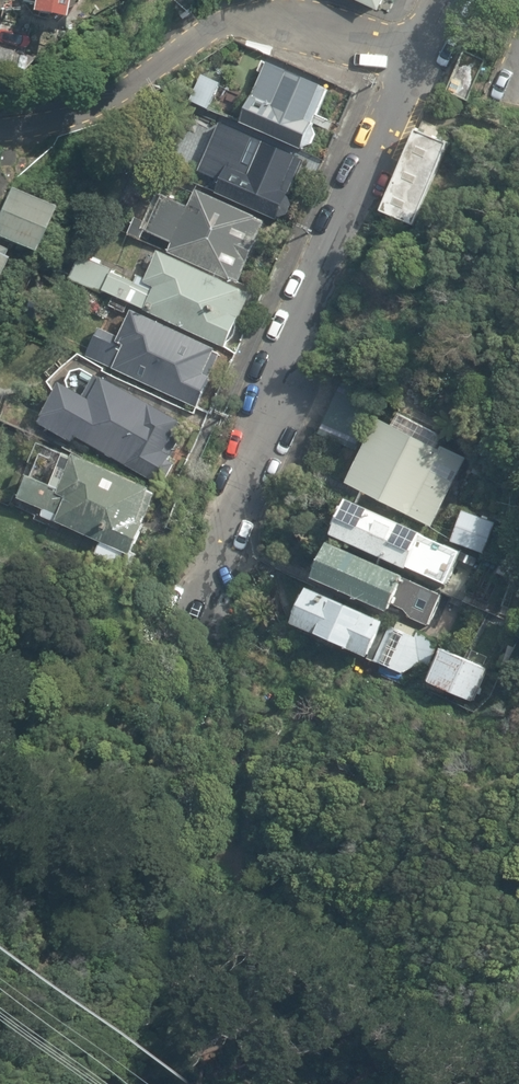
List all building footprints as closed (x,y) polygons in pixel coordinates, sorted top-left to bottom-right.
[(58,20),(62,0),(21,0),(20,2),(29,4),(27,13),(58,20)] [(448,94),(468,103),(487,62),(466,53),(448,94)] [(242,125),(304,152),(305,149),(314,146),(319,136),(314,129),(330,91),(269,64),(242,125)] [(185,97),(203,106),(213,84),(195,76),(185,97)] [(243,112),(249,79),(232,76),(226,109),(243,112)] [(184,130),(208,142),(217,122),(193,111),(184,130)] [(217,195),(279,222),(295,185),(289,182),(300,157),(225,124),(203,176),(222,184),(217,195)] [(383,212),(413,225),(449,145),(418,132),(383,212)] [(29,253),(51,208),(9,188),(0,207),(0,239),(29,253)] [(170,254),(233,282),(239,269),(246,272),(267,224),(259,220),(259,219),(198,191),(191,208),(159,194),(146,223),(136,219),(128,235),(141,241),(145,232),(174,245),(170,254)] [(89,285),(227,348),(251,296),(243,292),(244,289),(160,251),(147,280),(139,276),(137,283),(115,273),(116,272),(103,266),(105,262),(95,257),(93,261),(82,256),(71,280),(87,287),(89,285)] [(87,356),(198,408),(222,356),(216,353),(217,350),(134,311),(121,338),(100,328),(87,356)] [(91,446),(158,484),(173,456),(189,428),(182,424),(183,423),(105,378),(104,381),(98,377),(87,396),(64,383),(41,424),(72,442),(70,447),(85,457),(91,446)] [(320,434),(360,451),(380,402),(339,385),(320,434)] [(348,484),(433,526),(468,458),(443,445),(441,450),(381,419),(348,484)] [(65,524),(132,555),(146,525),(145,524),(159,494),(153,492),(154,489),(85,457),(79,454),(78,456),(62,490),(31,476),(21,499),(40,508),(34,520),(61,533),(65,524)] [(471,474),(482,479),(489,461),(478,456),(471,474)] [(432,576),(449,583),(462,552),(426,536),(427,534),(352,500),(336,535),(411,570),(414,562),(434,570),(432,576)] [(453,542),(484,554),(496,523),(465,511),(453,542)] [(413,619),(430,626),(444,594),(334,545),(330,553),(324,550),(317,567),(322,569),(317,580),(391,613),(395,605),(406,610),(413,619)] [(297,625),(403,672),(433,661),(441,644),(418,634),(416,638),(387,625),(388,623),(312,589),(308,597),(302,595),(293,617),(299,619),(297,625)] [(475,703),(490,670),(444,648),(429,681),(475,703)]
